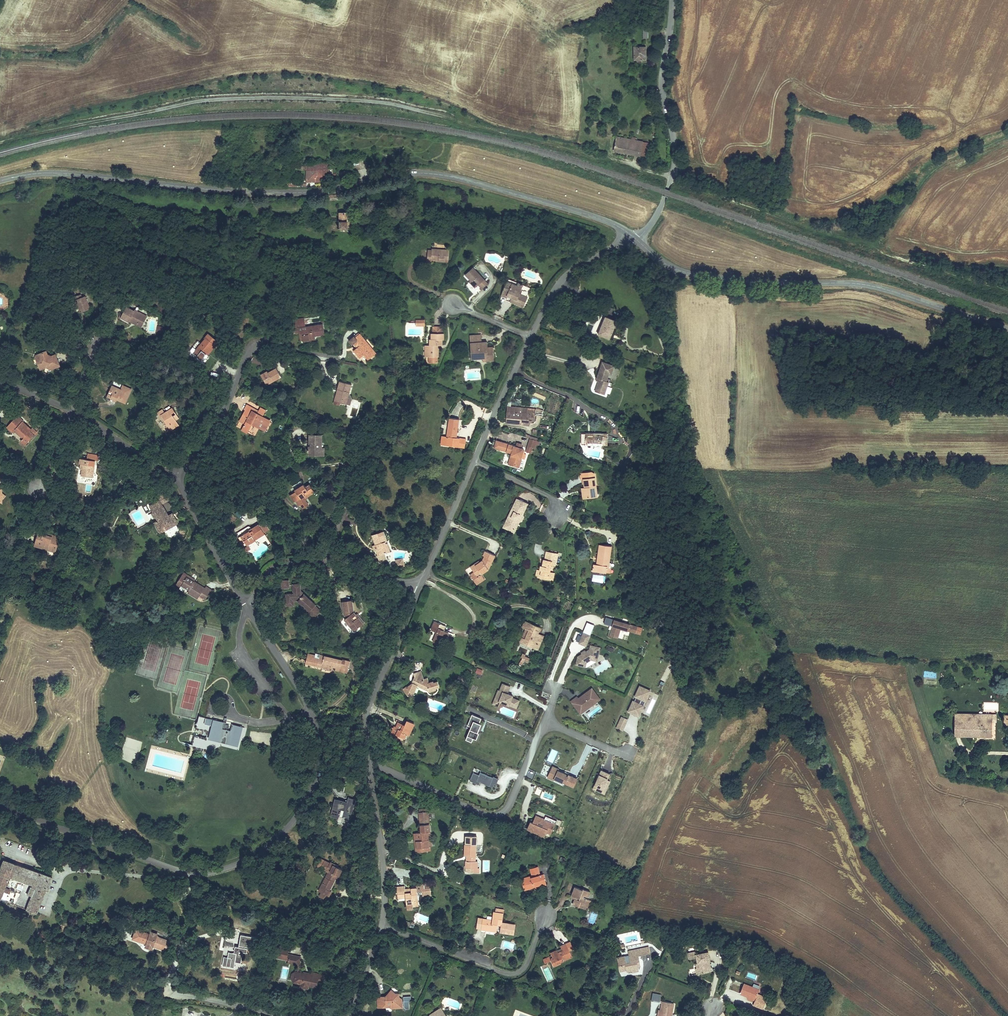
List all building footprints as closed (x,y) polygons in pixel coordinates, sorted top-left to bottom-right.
[(649,51),(636,51),(636,64),(646,64),(646,56),(649,56),(649,51)] [(650,144),(619,138),(617,152),(648,158),(650,144)] [(330,165),(302,167),(302,172),(308,171),(308,182),(330,183),(330,165)] [(350,222),(350,215),(341,214),(340,220),(340,222),(340,227),(349,228),(350,222)] [(449,252),(431,251),(431,253),(428,253),(428,263),(445,263),(445,265),(449,265),(449,252)] [(478,286),(483,281),(474,269),(464,276),(469,282),(475,289),(479,286),(478,286)] [(508,280),(501,295),(509,298),(511,300),(509,304),(523,311),(528,301),(519,297),(524,287),(508,280)] [(472,291),(475,289),(469,282),(466,284),(472,291)] [(82,310),(77,296),(74,297),(67,300),(72,313),(82,310)] [(136,327),(140,318),(133,315),(134,312),(128,310),(119,306),(113,319),(124,324),(125,322),(136,327)] [(605,318),(597,335),(609,341),(612,335),(615,336),(620,324),(605,318)] [(318,328),(302,330),(301,325),(293,326),(293,330),(291,330),(292,336),(295,336),(299,335),(300,345),(311,344),(310,340),(319,339),(318,328)] [(437,360),(437,342),(440,342),(440,336),(441,336),(441,330),(440,330),(430,330),(429,330),(429,336),(428,336),(428,342),(427,342),(427,360),(437,360)] [(204,351),(208,345),(210,347),(214,342),(203,333),(199,338),(200,340),(189,354),(197,360),(202,354),(201,353),(203,350),(204,351)] [(375,354),(359,335),(354,340),(353,338),(348,343),(351,346),(353,345),(358,350),(353,354),(359,361),(363,357),(367,362),(375,354)] [(468,340),(471,360),(483,358),(483,363),(484,365),(495,364),(493,350),(487,350),(486,345),(481,346),(480,338),(468,340)] [(40,351),(30,355),(28,358),(33,370),(40,367),(45,369),(54,366),(49,354),(42,356),(40,351)] [(612,366),(601,362),(594,382),(597,383),(594,392),(603,395),(607,384),(604,383),(607,375),(609,375),(612,366)] [(270,386),(279,381),(274,372),(265,377),(264,375),(257,379),(262,387),(269,383),(270,386)] [(346,408),(352,387),(339,384),(337,391),(340,392),(337,402),(341,403),(340,406),(346,408)] [(117,390),(107,386),(101,398),(106,400),(107,397),(114,401),(121,404),(127,390),(118,387),(117,390)] [(167,411),(162,415),(164,417),(175,427),(182,420),(177,415),(174,412),(173,411),(177,407),(173,404),(167,411)] [(263,420),(255,416),(256,413),(243,407),(240,413),(242,413),(236,424),(240,426),(238,432),(244,435),(249,426),(254,428),(256,423),(261,425),(263,420)] [(534,410),(507,407),(505,426),(512,427),(512,423),(532,425),(534,410)] [(164,417),(162,415),(167,411),(163,408),(156,414),(161,420),(164,417)] [(7,426),(16,435),(14,437),(12,439),(17,443),(28,431),(21,424),(19,426),(17,424),(19,422),(12,416),(0,427),(0,428),(3,431),(5,428),(7,426)] [(449,419),(445,438),(447,439),(445,446),(458,448),(459,440),(456,439),(459,421),(449,419)] [(263,420),(261,425),(256,423),(254,428),(263,433),(268,423),(263,420)] [(16,435),(7,426),(5,428),(14,437),(16,435)] [(308,460),(320,460),(320,447),(321,447),(321,438),(307,439),(308,448),(310,448),(310,451),(307,451),(308,460)] [(605,438),(585,438),(585,448),(604,448),(605,438)] [(17,443),(12,439),(9,442),(13,447),(17,443)] [(524,452),(524,454),(528,455),(530,449),(532,450),(535,443),(528,440),(524,452)] [(519,470),(521,461),(519,460),(522,452),(522,450),(519,449),(514,448),(494,442),(494,443),(493,442),(491,448),(493,449),(492,450),(510,455),(508,462),(513,463),(512,468),(519,470)] [(87,459),(72,457),(72,463),(73,463),(72,469),(74,469),(74,476),(85,477),(87,459)] [(592,502),(591,495),(595,494),(594,481),(580,482),(581,492),(583,492),(583,497),(581,497),(581,503),(592,502)] [(292,495),(303,491),(301,486),(290,491),(292,495)] [(312,496),(309,488),(303,491),(292,495),(286,498),(290,505),(293,504),(295,509),(298,507),(301,512),(307,510),(304,502),(306,501),(306,499),(312,496)] [(165,516),(159,504),(170,498),(166,490),(155,496),(157,500),(147,505),(155,520),(151,522),(155,529),(159,526),(161,532),(176,524),(172,517),(167,520),(165,516)] [(504,525),(507,526),(510,518),(509,516),(510,515),(512,514),(518,502),(515,501),(504,525)] [(510,518),(507,526),(515,530),(518,524),(521,517),(526,506),(518,502),(512,514),(510,515),(509,516),(510,518)] [(259,523),(264,532),(269,529),(264,520),(259,523)] [(507,526),(504,525),(501,529),(513,535),(515,530),(507,526)] [(256,527),(238,537),(243,547),(261,537),(256,527)] [(183,540),(185,530),(179,528),(177,539),(183,540)] [(49,539),(39,536),(40,533),(30,530),(25,544),(38,549),(40,544),(47,546),(49,539)] [(389,550),(384,533),(372,536),(375,547),(378,546),(380,551),(378,552),(380,558),(378,558),(380,565),(387,562),(385,556),(390,554),(389,550)] [(267,546),(271,544),(266,536),(263,538),(267,546)] [(595,541),(596,563),(591,563),(591,570),(605,569),(605,558),(610,558),(608,540),(595,541)] [(486,574),(493,559),(486,556),(483,561),(482,560),(480,564),(476,566),(475,567),(477,572),(473,575),(476,580),(486,574)] [(554,570),(556,561),(545,559),(545,563),(543,563),(542,570),(539,570),(539,574),(541,575),(540,583),(548,584),(549,576),(550,570),(554,570)] [(469,569),(473,575),(477,572),(475,567),(476,566),(475,565),(469,569)] [(175,579),(182,582),(184,579),(193,584),(194,580),(179,572),(175,579)] [(193,584),(184,579),(182,582),(175,579),(172,586),(178,589),(179,587),(188,592),(186,595),(197,600),(199,598),(204,601),(209,592),(203,589),(193,584)] [(290,583),(282,584),(282,592),(290,591),(290,583)] [(293,587),(293,595),(301,595),(301,587),(293,587)] [(319,614),(301,595),(293,595),(293,598),(285,598),(286,601),(294,601),(294,605),(297,605),(307,616),(306,617),(309,620),(313,616),(315,618),(319,614)] [(344,603),(345,616),(347,619),(345,621),(355,635),(361,630),(360,629),(364,626),(360,620),(358,621),(356,617),(357,616),(355,611),(354,601),(349,601),(349,603),(344,603)] [(360,620),(364,626),(366,624),(359,615),(356,617),(358,621),(360,620)] [(636,633),(605,623),(603,629),(611,631),(608,641),(616,643),(619,634),(634,639),(636,633)] [(440,636),(441,633),(443,628),(433,624),(429,633),(435,635),(431,645),(441,650),(445,639),(440,636)] [(539,641),(536,639),(537,637),(539,630),(524,624),(521,630),(525,631),(529,633),(525,643),(521,641),(519,646),(528,650),(529,647),(534,649),(533,652),(538,654),(541,647),(537,645),(539,641)] [(525,631),(521,641),(525,643),(529,633),(525,631)] [(537,637),(536,639),(539,641),(537,645),(541,647),(544,640),(537,637)] [(587,644),(580,640),(577,647),(584,650),(587,644)] [(598,652),(588,650),(587,654),(584,656),(579,658),(575,661),(573,668),(582,671),(583,667),(589,664),(590,661),(595,662),(598,652)] [(306,667),(325,672),(325,674),(331,676),(333,671),(336,672),(336,675),(347,679),(350,668),(319,660),(318,663),(314,661),(315,658),(309,657),(306,667)] [(524,659),(519,657),(518,662),(521,664),(521,665),(527,668),(529,663),(524,661),(524,659)] [(403,696),(406,699),(415,688),(416,689),(425,693),(427,693),(427,695),(434,693),(433,690),(437,689),(436,685),(432,686),(432,684),(428,685),(421,687),(420,682),(418,676),(411,678),(413,682),(411,683),(411,685),(410,688),(405,691),(406,692),(403,696)] [(511,708),(514,709),(517,703),(509,700),(509,699),(505,698),(506,696),(505,696),(507,688),(500,685),(497,693),(496,692),(492,702),(498,704),(510,709),(511,708)] [(415,688),(406,699),(411,702),(416,689),(415,688)] [(626,715),(636,720),(641,710),(637,708),(639,703),(643,705),(648,695),(638,690),(633,700),(634,701),(632,706),(631,705),(626,715)] [(568,704),(575,713),(578,711),(581,715),(584,713),(583,711),(592,705),(593,706),(598,703),(590,692),(583,697),(584,698),(577,703),(576,702),(575,700),(568,704)] [(959,729),(972,731),(974,716),(991,719),(992,713),(962,708),(959,729)] [(974,716),(972,731),(995,734),(997,721),(998,714),(992,713),(991,719),(974,716)] [(476,732),(479,723),(481,718),(472,715),(467,726),(471,727),(466,740),(471,742),(473,738),(476,739),(479,733),(478,733),(476,732)] [(404,723),(397,720),(391,732),(402,737),(403,734),(408,736),(414,723),(407,719),(404,723)] [(225,727),(200,721),(197,734),(213,737),(212,741),(239,747),(243,731),(234,729),(232,736),(224,734),(225,732),(230,733),(231,730),(225,729),(225,727)] [(614,732),(620,735),(623,728),(617,725),(614,732)] [(211,745),(195,741),(192,753),(212,757),(215,746),(211,745)] [(239,747),(212,741),(211,745),(215,746),(238,751),(239,747)] [(607,779),(610,772),(600,768),(592,789),(605,794),(610,780),(607,779)] [(566,776),(551,769),(549,773),(555,776),(556,773),(563,777),(563,778),(565,779),(566,778),(566,776)] [(477,784),(490,789),(491,786),(493,787),(495,782),(475,773),(474,776),(470,774),(467,783),(476,787),(477,784)] [(549,773),(545,780),(551,783),(552,781),(560,785),(560,784),(562,785),(562,786),(571,790),(574,782),(566,778),(565,779),(563,778),(563,777),(556,773),(555,776),(549,773)] [(437,777),(433,788),(440,791),(445,780),(437,777)] [(347,803),(335,799),(333,805),(335,806),(332,815),(338,818),(339,815),(340,816),(342,811),(345,812),(344,817),(351,820),(354,811),(352,810),(355,801),(348,798),(347,803)] [(415,843),(411,844),(412,849),(416,848),(417,854),(429,853),(424,813),(416,813),(418,833),(414,833),(415,843)] [(527,824),(524,831),(541,839),(543,835),(547,837),(553,823),(549,821),(546,821),(542,820),(541,821),(533,818),(529,825),(527,824)] [(477,847),(464,846),(464,856),(464,857),(466,857),(470,858),(470,863),(465,863),(465,871),(469,871),(468,877),(473,877),(480,877),(480,871),(477,871),(478,864),(475,863),(477,847)] [(2,860),(0,867),(0,901),(33,915),(43,889),(47,891),(51,880),(2,860)] [(321,870),(324,863),(320,861),(316,870),(320,872),(321,870)] [(323,879),(316,893),(319,894),(317,899),(327,903),(331,894),(327,893),(333,881),(335,877),(338,878),(342,872),(337,869),(338,868),(330,864),(329,866),(324,863),(321,870),(329,874),(326,881),(323,879)] [(531,878),(520,881),(523,893),(532,890),(532,888),(541,886),(541,889),(546,888),(543,876),(539,877),(537,869),(529,871),(531,878)] [(424,883),(415,884),(415,888),(411,888),(411,893),(404,894),(403,886),(394,888),(395,896),(404,895),(405,898),(408,898),(409,904),(411,904),(412,907),(418,906),(416,893),(421,892),(422,895),(430,894),(430,887),(424,888),(424,883)] [(591,903),(582,899),(583,897),(588,899),(591,893),(582,889),(581,892),(574,888),(571,896),(578,899),(577,902),(575,901),(572,905),(582,910),(584,906),(589,908),(591,903)] [(404,895),(395,896),(396,900),(404,899),(404,905),(409,904),(408,898),(405,898),(404,895)] [(492,920),(482,919),(481,930),(486,930),(486,929),(496,930),(497,924),(501,925),(500,932),(504,932),(504,929),(510,930),(509,932),(514,933),(515,923),(501,922),(502,909),(495,908),(494,912),(493,911),(492,920)] [(141,930),(144,923),(139,920),(133,933),(147,939),(150,934),(141,930)] [(152,926),(144,923),(141,930),(150,934),(147,939),(155,942),(155,941),(165,945),(169,943),(172,934),(163,930),(161,932),(159,931),(161,927),(153,924),(152,926)] [(220,957),(218,967),(232,969),(234,960),(238,961),(239,955),(243,956),(245,948),(250,949),(253,938),(239,935),(236,946),(232,945),(230,953),(226,952),(225,958),(220,957)] [(555,953),(550,955),(552,960),(548,962),(547,959),(540,962),(542,967),(549,964),(550,966),(553,965),(559,963),(571,958),(566,945),(564,945),(560,947),(561,952),(562,954),(556,956),(556,954),(555,953)] [(286,961),(287,958),(289,948),(278,946),(276,956),(280,957),(279,960),(286,961)] [(648,954),(646,947),(636,949),(638,957),(648,954)] [(705,952),(693,955),(693,958),(695,965),(693,965),(694,970),(698,969),(699,973),(706,972),(704,962),(707,961),(705,952)] [(635,957),(635,955),(628,957),(629,963),(624,964),(623,958),(615,960),(618,973),(624,971),(624,973),(630,972),(631,974),(637,973),(636,969),(638,968),(635,957)] [(298,967),(299,961),(288,958),(287,962),(287,964),(298,967)] [(299,985),(298,988),(306,990),(307,987),(313,988),(314,984),(316,985),(317,980),(315,980),(316,978),(314,978),(314,975),(307,974),(307,976),(301,975),(301,976),(294,975),(292,981),(296,982),(295,984),(299,985)] [(757,992),(742,985),(737,995),(743,997),(753,1002),(757,992)] [(392,993),(389,990),(384,995),(376,995),(376,1007),(389,1007),(388,1008),(401,1009),(401,1000),(397,997),(392,997),(392,993)] [(674,1003),(662,1001),(659,1015),(672,1015),(674,1003)]
